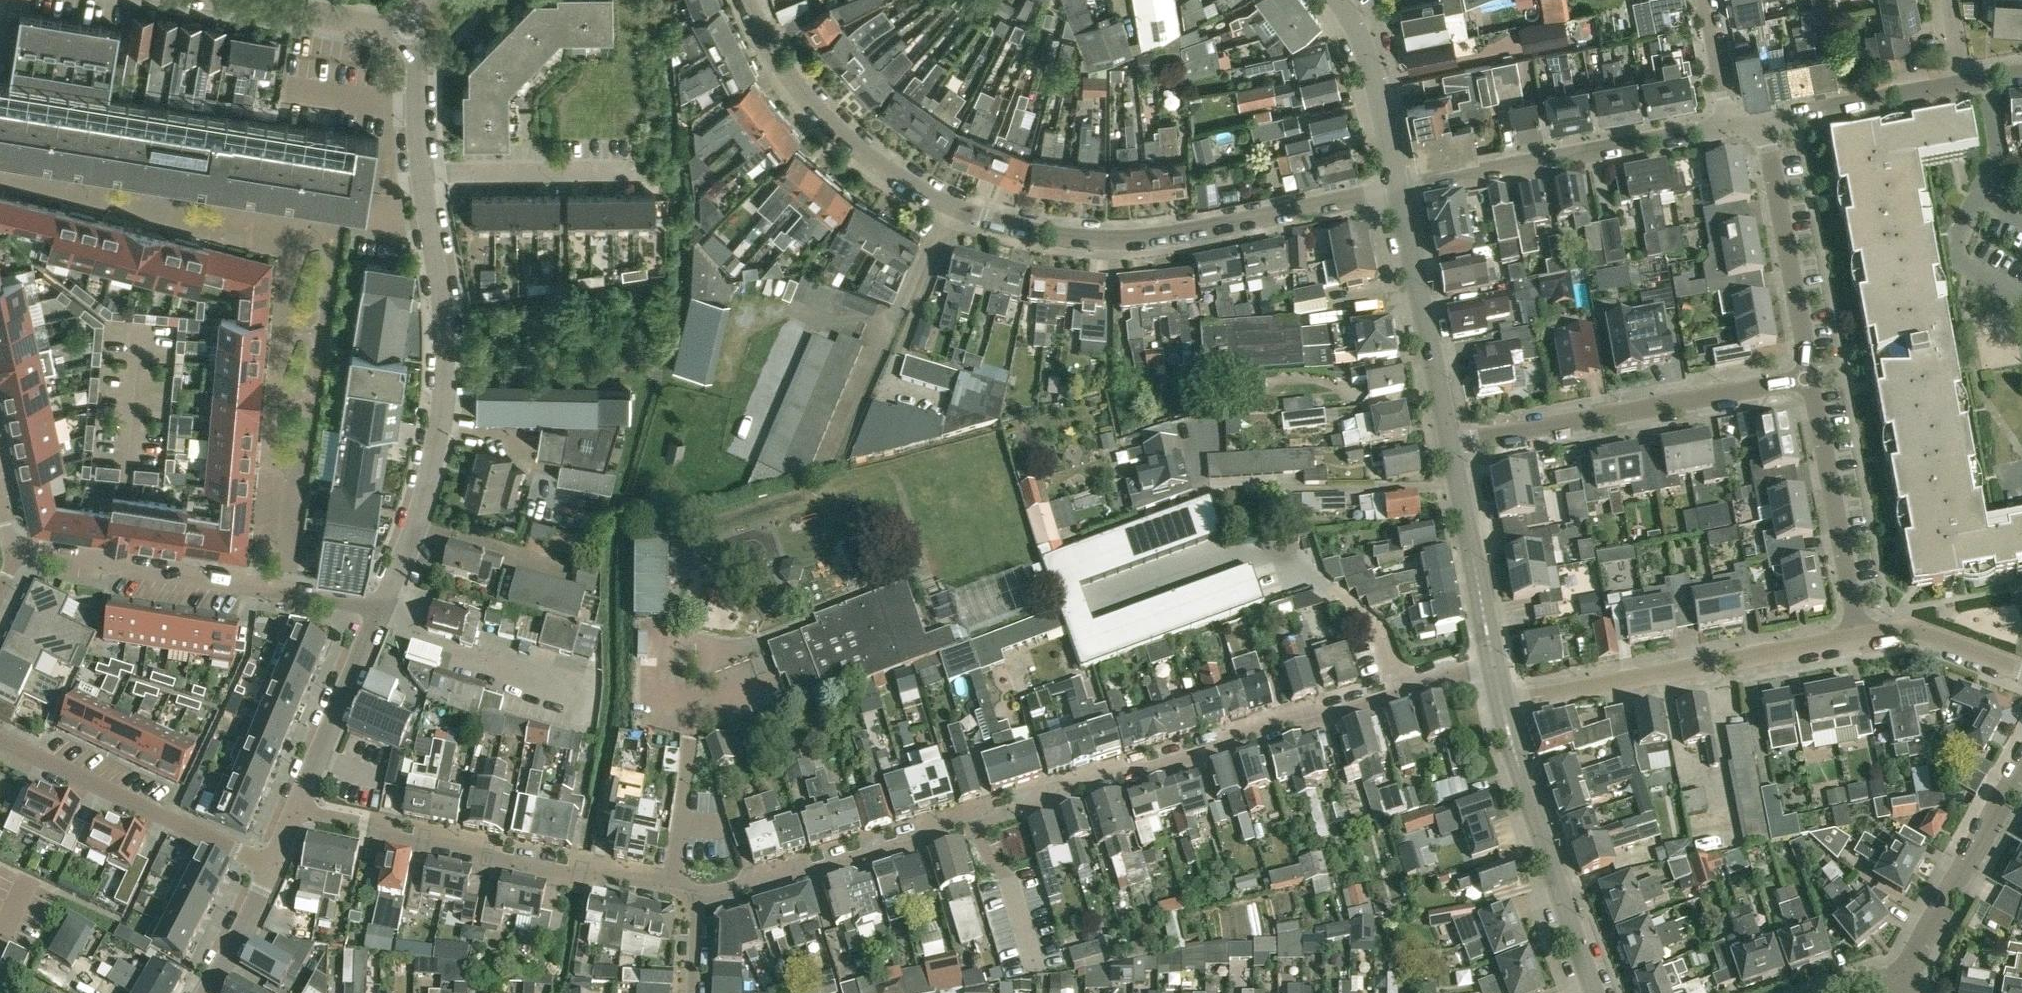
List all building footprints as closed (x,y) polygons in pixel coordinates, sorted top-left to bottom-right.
[(561,35),(538,0),(530,0),(525,5),(521,1),(513,10),(517,14),(502,29),(535,61),(544,51),(549,56),(559,49),(566,40),(561,35)] [(598,34),(614,34),(613,0),(538,0),(561,35),(570,35),(570,42),(584,45),(598,42),(598,34)] [(722,0),(690,0),(691,1),(683,5),(686,13),(722,0)] [(844,11),(846,16),(880,0),(845,0),(829,6),(805,23),(809,28),(807,31),(814,40),(841,22),(835,14),(844,11)] [(975,12),(984,2),(981,0),(972,0),(967,5),(975,12)] [(996,8),(1009,15),(1014,5),(1005,0),(1000,0),(996,8)] [(1019,14),(1026,17),(1032,0),(1025,0),(1019,14)] [(1064,3),(1068,13),(1088,6),(1086,0),(1073,0),(1064,3)] [(1142,46),(1180,31),(1175,0),(1135,0),(1142,46)] [(1202,4),(1201,0),(1181,0),(1179,2),(1181,14),(1202,4)] [(1280,0),(1260,0),(1261,1),(1249,10),(1237,13),(1241,23),(1243,22),(1258,17),(1280,0)] [(1280,25),(1307,5),(1304,0),(1280,0),(1258,17),(1243,22),(1249,30),(1260,26),(1267,35),(1280,25)] [(1404,26),(1445,18),(1444,11),(1461,8),(1459,0),(1435,0),(1400,7),(1404,26)] [(1567,0),(1541,0),(1544,19),(1570,14),(1567,0)] [(1638,32),(1655,28),(1650,0),(1635,0),(1632,1),(1638,32)] [(1654,10),(1687,4),(1686,0),(1652,0),(1654,10)] [(1730,20),(1768,12),(1766,0),(1727,0),(1730,20)] [(1881,5),(1885,26),(1880,27),(1885,51),(1909,46),(1905,23),(1920,20),(1916,0),(1906,0),(1881,5)] [(1964,14),(1976,15),(1977,1),(1965,0),(1963,0),(1964,14)] [(2021,0),(1983,0),(1982,15),(1992,15),(1991,28),(2019,30),(2021,0)] [(686,45),(729,22),(726,16),(729,15),(723,4),(694,19),(699,28),(681,37),(686,45)] [(1202,4),(1181,14),(1183,26),(1196,21),(1194,17),(1206,12),(1202,4)] [(1827,4),(1800,10),(1803,24),(1830,18),(1827,4)] [(1282,49),(1304,33),(1320,21),(1307,5),(1280,25),(1285,32),(1266,47),(1270,53),(1282,49)] [(1088,6),(1068,13),(1071,22),(1091,15),(1088,6)] [(871,26),(891,14),(885,7),(865,19),(850,33),(843,26),(819,47),(826,56),(829,54),(834,59),(871,26)] [(1427,44),(1451,39),(1466,36),(1461,8),(1444,11),(1445,18),(1404,26),(1407,44),(1426,41),(1427,44)] [(1804,34),(1804,33),(1800,10),(1791,12),(1799,57),(1784,60),(1791,94),(1814,90),(1804,34)] [(1049,26),(1053,13),(1045,11),(1041,23),(1049,26)] [(11,80),(0,78),(0,152),(367,211),(379,139),(240,116),(231,115),(157,103),(143,101),(110,96),(112,78),(115,63),(120,28),(21,13),(11,80)] [(148,50),(151,38),(154,18),(134,14),(121,91),(133,93),(135,81),(134,73),(138,48),(148,50)] [(862,46),(877,33),(896,21),(891,14),(871,26),(834,59),(838,64),(836,66),(843,75),(868,53),(862,46)] [(1091,15),(1071,22),(1075,32),(1095,25),(1091,15)] [(1095,25),(1075,32),(1089,68),(1133,50),(1119,15),(1095,25)] [(172,54),(178,22),(157,18),(148,75),(144,95),(158,98),(162,78),(157,77),(161,52),(172,54)] [(1001,18),(994,30),(1003,35),(1010,23),(1001,18)] [(1567,39),(1563,18),(1519,27),(1524,48),(1567,39)] [(1770,63),(1765,35),(1762,18),(1753,19),(1758,48),(1768,98),(1791,94),(1784,60),(1770,63)] [(1074,37),(1067,20),(1066,20),(1063,34),(1074,37)] [(712,52),(741,37),(735,27),(732,28),(729,22),(686,45),(690,54),(708,44),(712,52)] [(195,58),(201,26),(181,23),(168,99),(182,102),(185,82),(181,81),(185,56),(195,58)] [(1015,24),(1008,38),(1018,42),(1025,29),(1015,24)] [(220,62),(225,30),(205,27),(192,104),(202,106),(210,60),(220,62)] [(1183,46),(1187,44),(1202,39),(1201,36),(1198,27),(1182,34),(1183,46)] [(526,70),(535,61),(502,29),(488,43),(484,39),(476,48),(480,52),(470,62),(510,87),(515,91),(525,85),(531,75),(526,70)] [(1680,46),(1671,47),(1668,29),(1658,31),(1661,49),(1660,49),(1670,104),(1676,103),(1676,106),(1687,104),(1687,101),(1692,100),(1691,94),(1694,93),(1692,83),(1689,83),(1687,71),(1690,70),(1688,58),(1682,59),(1680,46)] [(241,114),(245,89),(254,38),(244,36),(245,33),(233,31),(228,64),(239,65),(236,88),(231,115),(240,116),(241,114)] [(1814,90),(1838,86),(1831,51),(1816,54),(1812,32),(1804,33),(1804,34),(1814,90)] [(1059,38),(1048,35),(1041,62),(1051,65),(1059,38)] [(1190,59),(1215,51),(1212,35),(1202,39),(1187,44),(1190,59)] [(274,54),(276,39),(264,36),(264,39),(254,38),(245,89),(241,114),(252,116),(255,102),(256,91),(260,69),(271,70),(274,54)] [(675,51),(686,45),(681,37),(672,42),(673,52),(675,51)] [(703,78),(747,54),(743,48),(746,46),(741,37),(712,52),(716,60),(699,70),(703,78)] [(1426,41),(1407,44),(1406,45),(1411,70),(1456,61),(1451,39),(1427,44),(1426,41)] [(1074,44),(1061,40),(1056,59),(1068,63),(1074,44)] [(1284,76),(1311,69),(1330,64),(1330,62),(1331,58),(1330,53),(1327,51),(1324,40),(1292,47),(1285,53),(1245,62),(1247,72),(1282,64),(1284,76)] [(896,41),(889,47),(895,53),(902,47),(896,41)] [(1750,49),(1749,45),(1748,41),(1735,43),(1745,98),(1750,102),(1768,98),(1758,48),(1750,49)] [(868,53),(843,75),(851,83),(853,81),(857,86),(895,53),(889,47),(874,60),(868,53)] [(902,47),(895,53),(857,86),(862,91),(860,94),(868,102),(892,81),(912,59),(902,47)] [(1664,105),(1670,104),(1660,49),(1651,51),(1655,75),(1643,77),(1649,108),(1652,107),(1652,110),(1664,108),(1664,105)] [(1135,52),(1137,72),(1153,70),(1151,50),(1135,52)] [(1215,51),(1190,59),(1194,75),(1219,69),(1215,51)] [(1572,122),(1559,56),(1558,52),(1546,54),(1548,63),(1552,68),(1557,93),(1546,95),(1552,126),(1554,126),(1554,129),(1565,127),(1564,123),(1572,122)] [(679,101),(708,86),(725,76),(730,85),(758,69),(752,58),(750,60),(747,54),(703,78),(678,92),(679,101)] [(1559,56),(1572,122),(1579,121),(1579,124),(1590,122),(1590,119),(1592,119),(1586,87),(1574,89),(1568,54),(1559,56)] [(1611,58),(1621,113),(1628,111),(1629,115),(1640,113),(1639,110),(1641,110),(1635,78),(1624,80),(1619,56),(1611,58)] [(1614,114),(1621,113),(1611,58),(1602,59),(1606,83),(1595,85),(1601,117),(1603,116),(1603,120),(1614,118),(1614,114)] [(926,89),(930,84),(944,64),(936,59),(922,78),(894,119),(899,123),(897,125),(906,132),(932,94),(926,89)] [(510,98),(510,87),(470,62),(470,85),(464,85),(464,107),(458,107),(458,119),(464,119),(464,140),(510,140),(510,127),(517,127),(521,113),(517,98),(510,98)] [(115,63),(112,78),(123,80),(125,64),(115,63)] [(1460,99),(1462,109),(1467,108),(1497,99),(1491,64),(1440,74),(1444,91),(1467,86),(1470,97),(1460,99)] [(1123,66),(1110,66),(1110,77),(1123,77),(1123,66)] [(1292,102),(1320,96),(1339,91),(1333,68),(1300,76),(1300,77),(1272,84),(1271,80),(1236,87),(1241,108),(1276,100),(1275,94),(1289,91),(1292,102)] [(1520,101),(1516,81),(1515,74),(1504,76),(1503,68),(1493,70),(1500,106),(1509,104),(1515,133),(1541,128),(1535,98),(1520,101)] [(894,119),(922,78),(915,73),(903,89),(895,84),(876,110),(886,117),(888,115),(894,119)] [(1081,74),(1081,93),(1093,93),(1093,74),(1081,74)] [(1105,93),(1106,74),(1093,74),(1093,93),(1105,93)] [(708,141),(763,95),(759,90),(762,88),(754,78),(729,98),(735,106),(719,119),(701,133),(708,141)] [(923,139),(957,91),(949,85),(941,97),(936,94),(935,96),(932,94),(906,132),(916,138),(918,135),(923,139)] [(961,116),(954,111),(962,100),(961,100),(964,96),(957,91),(923,139),(929,143),(927,146),(937,153),(955,126),(961,116)] [(1467,108),(1462,109),(1451,111),(1447,93),(1425,97),(1426,103),(1407,107),(1411,128),(1449,121),(1469,116),(1467,108)] [(2009,95),(2012,127),(2019,126),(2021,143),(2021,94),(2009,95)] [(740,138),(778,107),(770,98),(767,100),(763,95),(708,141),(714,148),(735,131),(740,138)] [(1201,110),(1203,107),(1202,95),(1190,96),(1191,111),(1201,110)] [(233,100),(218,97),(216,112),(231,114),(233,100)] [(984,116),(989,106),(979,102),(972,119),(965,117),(959,128),(947,158),(959,163),(960,160),(966,162),(984,116)] [(1020,123),(1022,124),(1027,108),(1018,104),(1002,145),(994,142),(982,172),(993,176),(994,173),(1000,176),(1020,123)] [(1312,124),(1315,136),(1348,127),(1342,104),(1310,112),(1309,109),(1283,115),(1251,122),(1254,137),(1312,124)] [(985,138),(993,120),(997,110),(989,106),(984,116),(966,162),(972,165),(971,168),(982,172),(994,142),(985,138)] [(748,155),(786,123),(782,118),(785,116),(778,107),(740,138),(746,144),(742,147),(748,155)] [(1986,531),(1949,331),(1918,163),(1977,152),(1970,114),(1848,137),(1833,160),(1909,572),(1932,588),(2021,571),(2021,524),(1986,531)] [(1456,157),(1477,153),(1471,122),(1450,127),(1449,121),(1411,128),(1417,156),(1426,162),(1455,157),(1456,157)] [(1090,144),(1090,135),(1091,122),(1082,122),(1081,142),(1078,162),(1069,161),(1064,193),(1076,195),(1076,192),(1083,193),(1090,144)] [(741,172),(754,162),(770,149),(776,156),(801,136),(793,127),(791,129),(786,123),(748,155),(735,165),(741,172)] [(1031,128),(1022,124),(1020,123),(1000,176),(1006,178),(1005,181),(1017,186),(1029,156),(1031,145),(1025,142),(1031,128)] [(1175,160),(1174,150),(1179,150),(1176,123),(1159,125),(1161,141),(1163,141),(1168,190),(1175,189),(1176,192),(1188,191),(1184,158),(1175,160)] [(1054,139),(1053,139),(1054,128),(1044,127),(1042,142),(1043,142),(1041,157),(1032,156),(1027,188),(1040,190),(1040,187),(1047,188),(1054,139)] [(1150,195),(1147,163),(1138,164),(1134,132),(1125,133),(1127,145),(1132,193),(1139,193),(1139,196),(1150,195)] [(1106,166),(1097,165),(1101,137),(1090,135),(1090,144),(1083,193),(1090,193),(1089,196),(1101,198),(1106,166)] [(1210,136),(1193,140),(1198,162),(1215,158),(1210,136)] [(1064,193),(1069,161),(1060,160),(1063,140),(1054,139),(1047,188),(1053,188),(1053,191),(1064,193)] [(1162,190),(1168,190),(1163,141),(1161,141),(1145,143),(1147,163),(1150,195),(1162,193),(1162,190)] [(1125,194),(1132,193),(1127,145),(1117,146),(1119,166),(1110,167),(1113,199),(1125,198),(1125,194)] [(1352,158),(1350,148),(1313,157),(1311,145),(1287,151),(1293,173),(1298,171),(1302,187),(1324,181),(1356,174),(1356,172),(1357,168),(1356,160),(1352,158)] [(778,199),(810,161),(805,157),(806,155),(797,147),(776,171),(783,178),(757,208),(764,215),(778,199)] [(1710,186),(1746,179),(1742,156),(1716,161),(1714,155),(1701,158),(1704,176),(1708,175),(1710,183),(1710,186)] [(797,204),(825,171),(817,164),(815,166),(810,161),(778,199),(764,215),(772,221),(791,198),(797,204)] [(1664,166),(1662,167),(1659,164),(1654,165),(1653,169),(1645,170),(1657,234),(1666,233),(1664,221),(1659,198),(1670,196),(1664,166)] [(1645,170),(1636,171),(1633,169),(1629,170),(1627,173),(1625,173),(1625,175),(1616,176),(1621,204),(1640,201),(1647,236),(1657,234),(1645,170)] [(787,230),(794,236),(796,234),(837,186),(832,181),(834,178),(825,171),(797,204),(804,210),(787,230)] [(1683,175),(1670,177),(1675,199),(1687,197),(1683,175)] [(1727,220),(1725,207),(1750,202),(1746,179),(1710,186),(1715,209),(1703,211),(1705,224),(1727,220)] [(1217,180),(1195,182),(1198,205),(1219,202),(1217,180)] [(1582,182),(1551,187),(1557,219),(1574,216),(1577,230),(1590,227),(1582,182)] [(794,250),(822,218),(829,224),(854,196),(845,188),(843,190),(837,186),(796,234),(794,236),(787,244),(794,250)] [(1543,189),(1540,189),(1539,187),(1529,189),(1529,192),(1516,194),(1519,209),(1513,210),(1519,243),(1522,258),(1537,255),(1532,226),(1549,223),(1543,189)] [(1512,206),(1508,207),(1505,188),(1489,191),(1498,246),(1519,243),(1513,210),(1512,206)] [(634,195),(634,229),(656,228),(656,194),(634,195)] [(17,199),(3,195),(0,207),(8,209),(5,220),(11,221),(17,199)] [(538,196),(539,230),(561,229),(560,195),(538,196)] [(569,229),(590,229),(590,195),(568,195),(569,229)] [(590,229),(612,229),(612,195),(590,195),(590,229)] [(612,229),(634,229),(634,195),(612,195),(612,229)] [(473,230),(495,230),(495,196),(473,196),(473,230)] [(495,230),(517,230),(516,196),(495,196),(495,230)] [(517,230),(539,230),(538,196),(516,196),(517,230)] [(1476,214),(1465,216),(1461,197),(1450,200),(1450,198),(1434,201),(1428,211),(1432,233),(1434,233),(1477,224),(1476,214)] [(830,280),(838,266),(871,210),(865,207),(867,204),(856,198),(829,245),(837,249),(830,261),(821,277),(830,280)] [(52,244),(61,210),(17,199),(11,221),(46,230),(43,242),(52,244)] [(725,214),(718,206),(701,221),(707,228),(725,214)] [(5,220),(8,209),(0,207),(0,218),(5,220)] [(71,258),(82,215),(61,210),(52,244),(43,242),(40,255),(48,258),(50,253),(71,258)] [(872,245),(888,217),(879,211),(877,214),(871,210),(838,266),(846,270),(864,240),(872,245)] [(92,263),(103,221),(82,215),(71,258),(92,263)] [(870,284),(875,275),(902,229),(896,225),(898,222),(888,217),(872,245),(879,249),(862,279),(870,284)] [(1759,250),(1755,227),(1729,232),(1727,220),(1705,224),(1709,247),(1708,250),(1709,259),(1759,250)] [(113,269),(124,226),(103,221),(92,263),(113,269)] [(1472,251),(1469,238),(1480,235),(1477,224),(1434,233),(1439,258),(1472,251)] [(1618,224),(1584,230),(1589,254),(1602,252),(1605,267),(1625,263),(1618,224)] [(134,274),(145,231),(124,226),(113,269),(134,274)] [(898,274),(904,264),(921,236),(910,229),(908,232),(902,229),(875,275),(883,280),(889,269),(898,274)] [(1335,262),(1370,255),(1366,232),(1351,235),(1350,229),(1329,233),(1335,262)] [(155,279),(166,237),(145,231),(134,274),(155,279)] [(701,242),(704,246),(717,235),(712,231),(701,242)] [(176,285),(187,242),(166,237),(155,279),(176,285)] [(728,280),(694,241),(692,289),(727,297),(731,280),(728,280)] [(1290,243),(1293,273),(1308,271),(1305,241),(1290,243)] [(200,277),(208,247),(187,242),(176,285),(197,290),(201,277),(200,277)] [(1290,243),(1282,244),(1282,243),(1270,245),(1268,248),(1261,250),(1272,300),(1280,298),(1279,292),(1275,289),(1273,279),(1294,275),(1293,273),(1290,243)] [(1522,258),(1519,243),(1498,246),(1502,266),(1522,262),(1522,258)] [(243,287),(245,257),(208,247),(200,277),(201,277),(242,287),(243,287)] [(1272,300),(1261,250),(1256,251),(1252,248),(1240,251),(1247,284),(1262,281),(1264,292),(1262,295),(1263,302),(1272,300)] [(1740,290),(1738,278),(1763,273),(1759,250),(1709,259),(1703,267),(1708,296),(1718,294),(1740,290)] [(952,333),(958,314),(975,260),(967,258),(968,255),(957,251),(944,295),(954,297),(949,314),(944,313),(939,329),(952,333)] [(1216,259),(1230,326),(1238,325),(1234,302),(1230,299),(1227,289),(1243,286),(1236,252),(1224,254),(1222,258),(1216,259)] [(735,254),(725,265),(735,273),(744,262),(735,254)] [(1360,282),(1375,279),(1370,255),(1335,262),(1322,265),(1327,289),(1347,285),(1348,291),(1362,288),(1360,282)] [(239,319),(265,322),(271,263),(245,257),(243,287),(242,287),(239,318),(239,319)] [(983,293),(993,261),(982,258),(981,261),(975,260),(958,314),(968,317),(975,290),(983,293)] [(1230,326),(1216,259),(1210,261),(1205,258),(1193,261),(1201,295),(1216,291),(1218,302),(1215,305),(1220,327),(1230,326)] [(777,259),(761,276),(784,274),(777,259)] [(1563,260),(1551,262),(1545,263),(1548,278),(1565,274),(1563,260)] [(995,317),(1009,269),(1003,268),(1004,264),(993,261),(983,293),(992,295),(986,315),(995,317)] [(1470,263),(1440,270),(1445,296),(1476,290),(1497,285),(1494,271),(1485,273),(1482,261),(1470,263)] [(411,301),(416,270),(366,262),(361,293),(410,300),(411,301)] [(635,267),(636,277),(648,275),(647,265),(635,267)] [(624,278),(636,277),(635,267),(622,269),(624,278)] [(1527,281),(1524,267),(1508,270),(1511,284),(1527,281)] [(28,301),(23,278),(28,277),(26,268),(12,272),(14,281),(0,284),(0,307),(28,301)] [(1009,269),(995,317),(1005,320),(1010,300),(1019,303),(1028,272),(1017,268),(1016,271),(1009,269)] [(481,269),(481,285),(487,285),(495,285),(495,269),(481,269)] [(803,269),(793,294),(803,298),(814,274),(803,269)] [(12,272),(0,274),(0,272),(0,284),(14,281),(12,272)] [(592,283),(605,281),(603,272),(591,273),(592,283)] [(1044,348),(1051,277),(1044,277),(1044,274),(1032,272),(1029,304),(1038,305),(1034,347),(1044,348)] [(1173,277),(1180,338),(1180,345),(1190,344),(1186,306),(1196,305),(1192,272),(1180,273),(1181,276),(1173,277)] [(580,284),(592,283),(591,273),(579,275),(580,284)] [(814,274),(803,298),(814,303),(824,278),(814,274)] [(1064,320),(1066,308),(1069,276),(1058,275),(1058,278),(1051,277),(1044,348),(1053,349),(1055,327),(1056,319),(1064,320)] [(1180,338),(1173,277),(1167,278),(1167,275),(1155,276),(1159,308),(1160,321),(1169,320),(1171,339),(1180,338)] [(1569,275),(1539,280),(1543,301),(1553,299),(1554,305),(1574,301),(1569,275)] [(1082,330),(1087,281),(1081,280),(1081,277),(1069,276),(1066,308),(1074,309),(1072,329),(1082,330)] [(1160,321),(1159,308),(1155,276),(1144,277),(1144,281),(1138,281),(1143,330),(1152,329),(1151,322),(1160,321)] [(1684,284),(1683,276),(1672,278),(1674,292),(1685,290),(1684,284)] [(824,278),(814,303),(825,307),(835,283),(824,278)] [(1107,284),(1108,280),(1087,278),(1087,281),(1082,330),(1080,342),(1107,345),(1107,312),(1103,312),(1106,284),(1107,284)] [(541,290),(553,288),(551,279),(539,280),(541,290)] [(1143,330),(1138,281),(1131,282),(1130,279),(1118,280),(1122,312),(1131,311),(1132,322),(1128,325),(1129,342),(1144,342),(1143,330)] [(70,287),(80,295),(86,288),(76,280),(70,287)] [(528,292),(541,290),(539,280),(527,282),(528,292)] [(1540,301),(1536,280),(1514,284),(1518,305),(1524,304),(1540,301)] [(835,283),(825,307),(836,312),(841,300),(846,288),(835,283)] [(497,296),(509,294),(508,285),(496,287),(497,296)] [(1322,286),(1294,292),(1294,316),(1327,310),(1322,286)] [(485,298),(497,296),(496,287),(483,288),(485,298)] [(61,288),(56,295),(66,303),(71,296),(61,288)] [(96,295),(86,288),(80,295),(90,303),(96,295)] [(878,300),(846,288),(841,300),(872,313),(878,300)] [(727,297),(692,289),(673,371),(709,379),(727,297)] [(1772,321),(1768,298),(1742,303),(1740,290),(1718,294),(1722,318),(1734,315),(1736,328),(1772,321)] [(401,355),(410,300),(361,293),(352,348),(402,355),(401,355)] [(1448,310),(1454,338),(1486,332),(1485,324),(1510,318),(1505,294),(1480,299),(1481,303),(1448,310)] [(205,298),(197,297),(196,316),(204,316),(205,298)] [(112,308),(125,309),(126,302),(114,299),(110,306),(112,308)] [(1275,315),(1272,300),(1259,303),(1262,317),(1275,315)] [(33,323),(28,301),(0,307),(0,331),(33,323)] [(1540,301),(1524,304),(1528,328),(1545,324),(1540,301)] [(125,309),(112,308),(111,316),(124,318),(125,309)] [(146,319),(147,311),(134,310),(133,318),(146,319)] [(169,313),(156,312),(155,320),(168,321),(169,313)] [(1662,313),(1607,323),(1616,374),(1641,370),(1641,365),(1671,360),(1662,313)] [(188,314),(179,314),(178,326),(187,327),(188,314)] [(239,319),(239,318),(222,317),(219,341),(263,344),(265,322),(239,319)] [(1389,322),(1358,326),(1302,332),(1301,321),(1238,325),(1230,326),(1220,327),(1201,328),(1203,354),(1303,350),(1303,351),(1334,349),(1393,342),(1390,325),(1389,325),(1389,322)] [(1712,352),(1715,368),(1753,361),(1751,349),(1776,344),(1772,321),(1736,328),(1740,347),(1712,352)] [(39,348),(33,323),(0,331),(0,356),(39,348)] [(103,336),(104,324),(95,323),(95,325),(94,336),(103,336)] [(1578,382),(1587,380),(1586,375),(1600,372),(1596,350),(1595,350),(1591,326),(1566,331),(1569,345),(1556,347),(1559,366),(1556,367),(1559,385),(1563,388),(1579,385),(1578,382)] [(1525,343),(1523,344),(1526,363),(1541,360),(1537,341),(1534,327),(1523,329),(1525,343)] [(836,346),(859,356),(864,345),(840,335),(837,343),(836,346)] [(102,349),(103,336),(94,336),(93,348),(102,349)] [(808,347),(831,357),(831,356),(836,346),(813,336),(808,347)] [(185,350),(186,337),(177,337),(176,349),(185,350)] [(928,342),(916,339),(913,350),(925,353),(928,342)] [(261,367),(263,344),(219,341),(217,363),(261,367)] [(1358,364),(1397,359),(1393,342),(1334,349),(1335,357),(1357,356),(1358,364)] [(1518,343),(1501,346),(1477,351),(1479,364),(1475,364),(1477,374),(1472,375),(1477,399),(1503,395),(1501,390),(1514,387),(1510,367),(1521,365),(1522,365),(1522,363),(1518,345),(1518,343)] [(39,348),(0,356),(0,378),(1,382),(44,373),(55,370),(49,346),(39,348)] [(854,367),(859,356),(836,346),(831,357),(854,367)] [(405,374),(402,373),(403,372),(404,371),(405,370),(405,369),(405,367),(404,366),(404,365),(403,364),(402,363),(401,363),(402,355),(352,348),(351,347),(346,380),(347,380),(404,389),(404,387),(403,387),(405,374)] [(804,357),(826,367),(827,366),(831,357),(808,347),(804,357)] [(1304,370),(1303,351),(1303,350),(1203,354),(1205,377),(1225,375),(1265,372),(1304,370)] [(962,366),(966,355),(957,352),(953,363),(962,366)] [(1147,372),(1166,369),(1164,353),(1146,355),(1147,372)] [(982,360),(966,355),(962,366),(979,371),(982,360)] [(1145,356),(1134,357),(1138,376),(1147,375),(1145,356)] [(799,368),(822,378),(822,377),(826,367),(804,357),(799,368)] [(854,367),(831,357),(826,367),(850,377),(854,367)] [(999,421),(1009,388),(960,374),(906,359),(901,379),(954,395),(947,421),(899,406),(897,410),(873,404),(850,460),(999,421)] [(259,392),(261,367),(217,363),(215,388),(259,392)] [(850,377),(826,367),(822,378),(845,388),(850,377)] [(1370,397),(1403,391),(1402,387),(1405,384),(1404,380),(1400,378),(1398,367),(1380,370),(1379,367),(1350,372),(1353,385),(1367,383),(1370,397)] [(794,379),(817,389),(822,378),(799,368),(794,379)] [(174,372),(173,384),(181,385),(183,373),(174,372)] [(1265,372),(1225,375),(1226,389),(1266,387),(1265,372)] [(6,404),(49,395),(44,373),(1,382),(6,404)] [(90,386),(98,387),(99,374),(91,373),(90,386)] [(845,388),(822,378),(817,389),(841,399),(845,388)] [(817,389),(794,379),(790,389),(813,399),(817,389)] [(404,389),(347,380),(340,425),(389,433),(396,434),(404,389)] [(180,398),(181,385),(173,384),(172,397),(180,398)] [(88,398),(97,399),(98,387),(90,386),(88,398)] [(257,417),(259,392),(215,388),(213,413),(257,417)] [(598,420),(619,421),(630,421),(631,391),(479,388),(478,418),(542,419),(598,420)] [(808,410),(813,399),(790,389),(785,400),(808,410)] [(817,389),(813,399),(836,409),(841,399),(817,389)] [(1205,394),(1196,395),(1197,413),(1206,412),(1205,394)] [(11,427),(54,417),(49,395),(6,404),(11,427)] [(831,420),(836,409),(813,399),(808,410),(831,420)] [(1187,399),(1174,400),(1176,416),(1188,415),(1187,399)] [(785,400),(781,411),(803,421),(808,410),(785,400)] [(1136,409),(1123,410),(1124,426),(1136,425),(1136,409)] [(1343,436),(1331,438),(1333,449),(1345,447),(1345,448),(1360,445),(1360,446),(1391,440),(1390,438),(1409,434),(1404,409),(1371,415),(1355,419),(1358,433),(1343,436)] [(831,420),(808,410),(803,421),(827,431),(831,420)] [(781,411),(776,421),(799,431),(803,421),(781,411)] [(1282,416),(1284,431),(1326,426),(1324,411),(1282,416)] [(255,440),(257,417),(213,413),(211,436),(255,440)] [(1759,450),(1794,443),(1790,420),(1765,425),(1763,413),(1737,417),(1741,441),(1757,438),(1759,450)] [(16,449),(59,439),(54,417),(11,427),(16,449)] [(606,468),(619,421),(598,420),(542,419),(537,451),(563,456),(559,481),(612,489),(616,469),(606,468)] [(168,432),(177,433),(178,421),(170,420),(168,432)] [(86,421),(85,433),(94,434),(95,422),(86,421)] [(794,442),(799,431),(776,421),(771,432),(794,442)] [(799,431),(822,441),(827,431),(803,421),(799,431)] [(381,487),(389,433),(340,425),(332,479),(331,479),(331,480),(337,480),(381,487)] [(822,441),(799,431),(794,442),(818,452),(822,441)] [(177,433),(168,432),(167,445),(176,446),(177,433)] [(790,452),(794,442),(771,432),(767,443),(790,452)] [(84,446),(93,447),(94,434),(85,433),(84,446)] [(1711,460),(1710,455),(1707,435),(1684,439),(1690,475),(1702,473),(1705,484),(1728,480),(1724,458),(1711,460)] [(253,463),(255,440),(211,436),(209,459),(253,463)] [(47,465),(47,466),(64,463),(59,439),(16,449),(21,471),(47,465)] [(1678,477),(1690,475),(1684,439),(1661,444),(1665,469),(1653,471),(1657,493),(1681,489),(1678,477)] [(1149,469),(1181,462),(1176,441),(1128,453),(1131,463),(1147,459),(1149,469)] [(813,463),(818,452),(794,442),(790,452),(786,462),(813,463)] [(786,462),(790,452),(767,443),(762,453),(785,463),(786,462)] [(1774,471),(1779,470),(1799,466),(1794,443),(1759,450),(1761,462),(1750,464),(1754,487),(1776,483),(1774,471)] [(1361,448),(1345,450),(1347,463),(1363,461),(1361,448)] [(1387,481),(1420,474),(1415,448),(1395,452),(1394,449),(1371,453),(1373,466),(1384,464),(1387,481)] [(1641,473),(1640,468),(1636,448),(1613,452),(1620,488),(1632,486),(1634,497),(1657,493),(1653,471),(1641,473)] [(472,474),(518,487),(523,471),(511,467),(513,459),(479,450),(472,474)] [(1313,450),(1302,451),(1303,474),(1315,473),(1315,471),(1314,458),(1313,450)] [(1323,450),(1313,450),(1314,458),(1324,458),(1323,450)] [(1302,451),(1290,452),(1291,474),(1303,474),(1302,451)] [(1278,452),(1266,453),(1268,476),(1280,475),(1278,452)] [(1290,452),(1278,452),(1280,475),(1291,474),(1290,452)] [(1622,500),(1620,488),(1613,452),(1590,457),(1591,461),(1594,476),(1595,482),(1582,484),(1584,494),(1586,506),(1595,504),(1610,502),(1622,500)] [(785,463),(762,453),(758,464),(780,474),(785,463)] [(1266,453),(1255,454),(1256,477),(1268,476),(1266,453)] [(1255,454),(1243,455),(1244,477),(1256,477),(1255,454)] [(1495,499),(1531,492),(1528,480),(1540,478),(1536,454),(1514,458),(1516,471),(1491,475),(1495,499)] [(1231,455),(1219,456),(1221,479),(1232,478),(1231,455)] [(1243,455),(1231,455),(1232,478),(1244,477),(1243,455)] [(1219,456),(1207,457),(1209,480),(1221,479),(1219,456)] [(251,488),(253,463),(209,459),(207,485),(224,486),(251,488)] [(82,474),(90,475),(91,462),(83,462),(82,474)] [(816,474),(813,463),(786,462),(785,463),(780,474),(791,479),(792,481),(816,474)] [(1181,462),(1149,469),(1150,472),(1137,475),(1139,480),(1126,483),(1131,500),(1143,497),(1147,509),(1180,497),(1178,488),(1188,486),(1187,481),(1189,481),(1185,463),(1183,464),(1182,463),(1181,462)] [(95,476),(107,477),(108,464),(96,463),(95,476)] [(108,464),(107,477),(119,478),(121,465),(108,464)] [(55,502),(47,466),(47,465),(21,471),(33,526),(50,529),(54,502),(55,502)] [(135,466),(134,477),(146,478),(147,467),(135,466)] [(158,479),(159,469),(147,467),(146,478),(158,479)] [(165,467),(164,480),(173,481),(174,468),(165,467)] [(1325,470),(1315,471),(1315,473),(1303,474),(1304,483),(1326,483),(1325,470)] [(513,504),(518,487),(472,474),(465,499),(499,508),(501,500),(513,504)] [(1026,513),(1048,506),(1039,478),(1018,485),(1026,513)] [(381,487),(337,480),(331,480),(324,528),(375,536),(382,487),(381,487)] [(1803,491),(1784,495),(1778,496),(1776,483),(1754,487),(1760,523),(1772,521),(1808,514),(1803,491)] [(244,560),(251,488),(224,486),(221,518),(222,518),(219,555),(244,560)] [(1735,492),(1737,503),(1749,501),(1749,497),(1747,490),(1735,492)] [(1495,499),(1499,522),(1525,517),(1527,529),(1549,525),(1545,502),(1533,504),(1531,492),(1495,499)] [(141,499),(131,497),(124,496),(117,495),(113,494),(111,511),(55,503),(55,502),(54,502),(50,529),(110,538),(119,540),(124,540),(134,542),(141,499)] [(1345,494),(1301,495),(1301,513),(1345,513),(1345,494)] [(1584,494),(1565,497),(1571,525),(1589,522),(1588,516),(1586,506),(1584,494)] [(1301,495),(1288,495),(1288,513),(1301,513),(1301,495)] [(1376,524),(1418,518),(1415,495),(1386,500),(1386,497),(1361,500),(1363,514),(1374,512),(1376,524)] [(185,513),(186,513),(187,506),(141,499),(134,542),(179,549),(185,513)] [(1210,500),(1197,505),(1210,540),(1222,536),(1210,500)] [(1595,504),(1586,506),(1588,516),(1597,515),(1595,504)] [(1197,505),(1184,510),(1197,545),(1210,540),(1197,505)] [(1026,513),(1038,551),(1060,544),(1048,506),(1026,513)] [(1717,510),(1721,529),(1729,528),(1726,508),(1717,510)] [(1184,510),(1170,514),(1184,550),(1197,545),(1184,510)] [(221,518),(186,513),(185,513),(179,549),(219,555),(222,518),(221,518)] [(1170,514),(1157,519),(1171,554),(1184,550),(1170,514)] [(1787,542),(1792,541),(1812,537),(1808,514),(1772,521),(1774,533),(1763,535),(1767,558),(1789,554),(1787,542)] [(1157,519),(1144,524),(1157,559),(1171,554),(1157,519)] [(1144,524),(1131,529),(1144,564),(1157,559),(1144,524)] [(1374,559),(1435,547),(1430,525),(1399,532),(1401,541),(1372,547),(1374,559)] [(371,561),(375,536),(324,528),(316,577),(365,585),(371,563),(371,561)] [(1558,528),(1550,529),(1552,537),(1559,536),(1558,528)] [(1131,529),(1118,534),(1131,569),(1144,564),(1131,529)] [(1557,568),(1555,556),(1550,529),(1528,533),(1531,550),(1505,554),(1510,577),(1545,571),(1557,568)] [(1660,533),(1648,535),(1649,543),(1661,541),(1660,533)] [(1118,534),(1104,538),(1118,573),(1131,569),(1118,534)] [(1104,538),(1091,543),(1105,578),(1118,573),(1104,538)] [(637,542),(636,618),(669,618),(669,542),(637,542)] [(1091,543),(1078,548),(1092,583),(1105,578),(1091,543)] [(504,559),(463,548),(453,545),(445,571),(478,580),(480,583),(487,585),(488,584),(492,570),(501,572),(504,559)] [(1078,548),(1065,553),(1078,588),(1080,587),(1092,583),(1078,548)] [(1065,553),(1041,561),(1060,609),(1084,599),(1080,587),(1078,588),(1065,553)] [(1393,588),(1454,577),(1450,553),(1419,560),(1422,571),(1374,582),(1356,588),(1358,598),(1366,597),(1393,588)] [(1791,567),(1789,554),(1767,558),(1770,571),(1772,571),(1772,574),(1779,579),(1783,578),(1785,591),(1821,585),(1816,562),(1791,567)] [(1611,569),(1609,555),(1596,557),(1599,571),(1611,569)] [(1345,578),(1372,572),(1369,558),(1342,565),(1345,578)] [(1734,567),(1735,575),(1713,580),(1715,591),(1721,627),(1744,623),(1740,597),(1751,595),(1751,591),(1746,565),(1734,567)] [(1251,568),(1237,573),(1251,608),(1264,604),(1251,568)] [(1557,568),(1545,571),(1510,577),(1514,600),(1539,596),(1541,608),(1534,609),(1536,621),(1560,617),(1557,605),(1563,604),(1559,579),(1557,568)] [(1372,572),(1345,578),(1345,579),(1348,590),(1356,588),(1374,582),(1372,572)] [(1237,573),(1224,577),(1238,613),(1251,608),(1237,573)] [(600,602),(505,575),(497,602),(601,632),(600,602)] [(1721,627),(1715,591),(1703,594),(1701,582),(1690,584),(1689,576),(1677,578),(1682,608),(1694,606),(1698,631),(1721,627)] [(1224,577),(1211,582),(1225,618),(1238,613),(1224,577)] [(1429,606),(1459,599),(1454,577),(1393,588),(1366,597),(1369,607),(1398,600),(1410,597),(1413,609),(1429,606)] [(1670,610),(1682,608),(1677,578),(1665,580),(1666,588),(1643,592),(1645,604),(1646,604),(1652,640),(1675,635),(1670,610)] [(1211,582),(1198,587),(1212,623),(1225,618),(1211,582)] [(35,583),(23,609),(34,614),(28,627),(79,650),(88,654),(96,635),(61,618),(70,599),(35,583)] [(912,664),(940,654),(957,647),(950,628),(925,638),(906,583),(814,618),(817,626),(768,645),(780,678),(786,676),(798,707),(912,664)] [(1785,591),(1786,595),(1789,614),(1825,608),(1821,585),(1785,591)] [(1198,587),(1185,592),(1198,627),(1212,623),(1198,587)] [(1751,591),(1751,595),(1755,613),(1768,610),(1764,588),(1751,591)] [(1185,592),(1172,596),(1185,632),(1198,627),(1185,592)] [(1578,598),(1582,617),(1605,613),(1601,594),(1578,598)] [(1646,604),(1645,604),(1634,606),(1631,595),(1604,600),(1606,614),(1611,613),(1613,621),(1624,619),(1629,644),(1652,640),(1646,604)] [(1172,596),(1158,601),(1172,637),(1185,632),(1172,596)] [(1084,599),(1060,609),(1065,622),(1089,613),(1084,599)] [(1278,619),(1295,614),(1291,599),(1273,604),(1278,619)] [(1434,629),(1463,623),(1459,599),(1429,606),(1413,609),(1417,623),(1413,624),(1416,638),(1435,634),(1434,629)] [(1158,601),(1145,606),(1159,642),(1172,637),(1158,601)] [(110,603),(104,641),(126,645),(132,607),(110,603)] [(522,612),(492,604),(490,611),(489,611),(486,623),(501,627),(499,636),(514,640),(522,612)] [(465,614),(463,613),(437,606),(430,632),(462,641),(460,646),(473,650),(483,614),(466,610),(465,614)] [(1145,606),(1132,611),(1146,647),(1159,642),(1145,606)] [(132,607),(126,645),(148,648),(154,610),(132,607)] [(154,610),(148,648),(169,651),(175,614),(154,610)] [(1132,611),(1119,616),(1132,651),(1146,647),(1132,611)] [(1063,630),(1057,613),(971,642),(972,643),(980,670),(1004,661),(1001,653),(1063,630)] [(1089,613),(1065,622),(1083,669),(1106,661),(1093,626),(1093,625),(1089,613)] [(1619,659),(1613,621),(1611,613),(1606,614),(1578,619),(1580,631),(1592,629),(1598,663),(1619,659)] [(175,614),(169,651),(190,655),(196,617),(175,614)] [(1119,616),(1106,620),(1119,656),(1132,651),(1119,616)] [(196,617),(190,655),(211,658),(212,658),(218,621),(196,617)] [(573,657),(581,628),(548,618),(539,647),(573,657)] [(1093,625),(1093,626),(1106,661),(1119,656),(1106,620),(1093,625)] [(240,624),(218,621),(212,658),(211,658),(210,663),(233,667),(235,654),(237,644),(240,624)] [(28,627),(23,637),(12,632),(0,657),(35,673),(43,656),(70,668),(79,650),(28,627)] [(581,628),(573,657),(592,662),(600,633),(581,628)] [(1199,640),(1196,630),(1172,639),(1175,648),(1199,640)] [(1556,631),(1521,638),(1527,668),(1569,660),(1566,646),(1559,647),(1556,631)] [(311,638),(296,632),(288,651),(318,664),(326,645),(322,643),(323,640),(312,636),(311,638)] [(1292,669),(1283,672),(1292,701),(1316,694),(1307,665),(1302,667),(1301,664),(1310,662),(1302,637),(1284,643),(1292,669)] [(261,641),(254,638),(252,648),(260,651),(261,641)] [(1169,640),(1146,648),(1147,650),(1152,666),(1175,659),(1169,640)] [(949,681),(980,670),(972,643),(958,648),(957,647),(940,654),(944,666),(949,681)] [(1356,681),(1348,652),(1345,646),(1329,651),(1326,643),(1311,648),(1320,678),(1321,678),(1324,688),(1337,684),(1338,687),(1356,681)] [(237,644),(235,654),(245,655),(246,645),(237,644)] [(280,670),(310,683),(318,664),(288,651),(278,647),(270,666),(280,670)] [(1145,648),(1137,651),(1140,663),(1149,661),(1145,648)] [(411,652),(405,671),(435,680),(441,661),(411,652)] [(944,666),(940,654),(912,664),(917,676),(919,676),(935,669),(944,666)] [(0,658),(0,719),(11,724),(24,697),(51,709),(62,686),(35,673),(0,657),(0,658)] [(111,662),(109,669),(110,670),(120,673),(123,665),(111,662)] [(1234,671),(1238,684),(1248,715),(1272,707),(1258,663),(1234,671)] [(123,665),(120,673),(121,674),(132,677),(134,669),(123,665)] [(256,669),(248,665),(243,675),(251,679),(256,669)] [(98,666),(96,674),(107,678),(110,670),(98,666)] [(1248,715),(1238,684),(1223,688),(1216,666),(1209,669),(1225,722),(1248,715)] [(478,707),(500,713),(504,700),(473,690),(475,684),(436,672),(435,675),(412,668),(409,675),(426,694),(429,695),(426,703),(475,718),(478,707)] [(941,684),(935,669),(919,676),(924,690),(941,684)] [(1200,729),(1225,722),(1209,669),(1200,671),(1207,693),(1191,698),(1200,729)] [(110,670),(107,678),(119,681),(121,674),(120,673),(110,670)] [(263,684),(263,685),(302,702),(310,683),(280,670),(272,688),(263,684)] [(912,671),(894,676),(900,698),(918,693),(912,671)] [(398,684),(373,673),(348,732),(400,754),(414,757),(421,724),(400,715),(407,698),(395,693),(398,684)] [(153,675),(151,683),(162,687),(165,679),(153,675)] [(1097,760),(1121,753),(1107,705),(1096,708),(1095,703),(1089,705),(1081,677),(1073,680),(1081,708),(1097,760)] [(176,682),(165,679),(162,687),(174,690),(176,682)] [(1079,733),(1063,738),(1073,768),(1097,760),(1081,708),(1073,680),(1064,684),(1079,733)] [(1004,737),(1000,725),(985,681),(974,685),(991,741),(993,740),(998,757),(983,762),(992,793),(1018,785),(1004,737)] [(1157,685),(1173,738),(1197,730),(1187,699),(1171,704),(1165,682),(1157,685)] [(1933,687),(1941,711),(1941,712),(1947,710),(1950,701),(1944,682),(1932,686),(1933,687)] [(858,704),(877,699),(873,683),(854,688),(858,704)] [(1926,756),(1918,717),(1928,715),(1928,714),(1941,711),(1933,687),(1923,689),(1921,683),(1895,688),(1905,739),(1907,747),(1908,747),(1910,759),(1926,756)] [(1856,707),(1855,704),(1851,684),(1828,689),(1834,722),(1835,732),(1857,728),(1859,740),(1873,737),(1867,704),(1856,707)] [(137,685),(133,697),(145,701),(146,697),(149,689),(137,685)] [(263,685),(255,704),(294,721),(302,702),(263,685)] [(1149,745),(1173,738),(1157,685),(1148,687),(1155,709),(1140,714),(1149,745)] [(194,688),(192,696),(204,700),(206,692),(194,688)] [(1907,747),(1905,739),(1895,688),(1869,693),(1875,725),(1889,722),(1894,750),(1907,747)] [(1996,712),(1992,701),(1959,688),(1953,706),(1960,709),(1958,716),(1963,718),(1962,721),(1963,724),(1996,712)] [(160,693),(149,689),(146,697),(157,700),(160,693)] [(1049,689),(1027,698),(1032,714),(1054,707),(1049,689)] [(1835,732),(1834,722),(1828,689),(1804,693),(1808,715),(1796,718),(1802,746),(1814,744),(1812,736),(1835,732)] [(1149,745),(1140,714),(1124,719),(1123,715),(1127,714),(1122,696),(1118,697),(1116,692),(1108,695),(1125,752),(1149,745)] [(75,694),(59,728),(79,738),(96,703),(75,694)] [(242,698),(234,695),(230,704),(237,707),(242,698)] [(1786,751),(1798,748),(1794,730),(1795,729),(1788,696),(1762,701),(1770,741),(1784,739),(1786,751)] [(1419,705),(1430,741),(1445,736),(1456,772),(1465,769),(1454,734),(1454,733),(1443,698),(1419,705)] [(190,702),(179,699),(176,706),(188,710),(190,702)] [(1719,765),(1710,719),(1707,699),(1677,705),(1684,744),(1705,741),(1710,766),(1719,765)] [(202,706),(190,702),(188,710),(199,714),(202,706)] [(115,712),(96,703),(79,738),(99,747),(115,712)] [(263,709),(256,727),(286,740),(294,721),(255,704),(254,705),(263,709)] [(1420,736),(1411,707),(1386,715),(1403,769),(1416,766),(1408,739),(1420,736)] [(1614,741),(1613,739),(1628,736),(1622,707),(1607,710),(1610,724),(1582,733),(1574,709),(1562,711),(1531,717),(1527,724),(1538,757),(1561,750),(1561,749),(1572,745),(1575,754),(1614,741)] [(1668,753),(1660,708),(1656,709),(1653,707),(1647,708),(1645,711),(1633,713),(1637,734),(1632,735),(1637,762),(1636,761),(1640,776),(1651,774),(1648,757),(1668,753)] [(134,721),(115,712),(99,747),(118,756),(135,722),(134,721)] [(1966,741),(1965,743),(1982,753),(2000,722),(1996,712),(1963,724),(1945,729),(1948,737),(1956,735),(1966,741)] [(135,722),(118,756),(138,765),(154,731),(155,731),(157,727),(136,717),(134,721),(135,722)] [(507,720),(498,718),(493,737),(502,739),(507,720)] [(1063,738),(1053,741),(1047,718),(1033,722),(1049,775),(1073,768),(1063,738)] [(767,719),(755,723),(760,738),(772,733),(767,719)] [(1353,724),(1371,783),(1382,780),(1376,761),(1384,759),(1372,719),(1353,724)] [(898,726),(905,749),(915,746),(908,723),(898,726)] [(1000,725),(1004,737),(1018,785),(1042,778),(1033,747),(1017,752),(1008,723),(1000,725)] [(1372,787),(1371,783),(1353,724),(1335,730),(1347,770),(1341,772),(1345,783),(1359,779),(1362,790),(1372,787)] [(1771,841),(1760,788),(1747,724),(1725,727),(1732,761),(1728,762),(1745,847),(1771,841)] [(549,749),(553,732),(553,730),(531,725),(527,745),(549,749)] [(950,770),(960,803),(981,796),(960,725),(948,728),(960,767),(950,770)] [(239,741),(239,742),(278,758),(286,740),(256,727),(248,744),(239,741)] [(155,731),(154,731),(138,765),(158,774),(174,740),(173,739),(155,731)] [(449,731),(446,745),(456,747),(459,733),(449,731)] [(569,752),(572,740),(572,737),(553,732),(549,749),(569,754),(569,752)] [(852,736),(855,746),(867,742),(865,733),(852,736)] [(173,739),(174,740),(158,774),(178,784),(196,745),(175,735),(173,739)] [(724,735),(707,741),(716,765),(733,758),(724,735)] [(583,740),(572,737),(572,740),(569,752),(571,753),(569,765),(577,767),(583,740)] [(1326,782),(1322,769),(1312,737),(1289,744),(1304,794),(1312,792),(1311,787),(1326,782)] [(221,746),(212,741),(208,750),(217,754),(221,746)] [(239,742),(231,760),(270,777),(278,758),(239,742)] [(446,746),(445,745),(435,743),(431,761),(427,761),(425,770),(417,769),(414,785),(410,784),(404,815),(431,821),(446,746)] [(892,823),(873,760),(867,743),(856,747),(871,796),(856,800),(866,831),(892,823)] [(1304,794),(1289,744),(1266,751),(1275,783),(1290,778),(1299,807),(1308,805),(1307,804),(1304,794)] [(446,746),(431,821),(457,826),(463,795),(448,792),(457,748),(446,746)] [(917,753),(934,810),(954,804),(942,766),(941,766),(935,747),(917,753)] [(662,773),(677,775),(680,751),(666,749),(662,773)] [(217,754),(208,750),(204,759),(213,763),(217,754)] [(876,756),(896,822),(915,816),(904,777),(894,780),(886,752),(876,756)] [(915,816),(934,810),(917,753),(908,756),(914,774),(904,777),(915,816)] [(1259,753),(1234,760),(1250,814),(1263,810),(1257,788),(1268,784),(1259,753)] [(1551,796),(1605,778),(1622,772),(1619,761),(1580,774),(1575,759),(1542,770),(1551,796)] [(223,778),(223,779),(262,796),(270,777),(231,760),(231,761),(234,762),(231,769),(237,772),(232,782),(223,778)] [(811,761),(783,769),(787,784),(816,775),(811,761)] [(813,764),(816,775),(824,772),(821,762),(813,764)] [(1231,762),(1208,769),(1217,799),(1227,796),(1233,815),(1245,811),(1240,793),(1240,792),(1231,762)] [(484,832),(497,766),(488,764),(483,787),(473,785),(464,828),(484,832)] [(497,766),(484,832),(503,836),(512,793),(504,791),(508,768),(497,766)] [(1607,795),(1605,790),(1630,781),(1626,771),(1622,772),(1605,778),(1551,796),(1559,821),(1591,810),(1589,802),(1607,795)] [(852,802),(837,807),(835,799),(838,798),(834,782),(830,783),(827,772),(824,772),(816,775),(818,781),(836,840),(861,833),(852,802)] [(530,840),(537,807),(544,775),(533,773),(527,805),(515,802),(509,836),(530,840)] [(1207,815),(1204,805),(1205,805),(1195,773),(1172,780),(1188,833),(1196,831),(1193,820),(1207,815)] [(1469,776),(1436,785),(1441,803),(1474,795),(1469,776)] [(577,779),(566,777),(563,791),(559,812),(557,811),(550,845),(572,849),(579,816),(582,816),(585,800),(573,797),(577,779)] [(223,779),(215,798),(255,815),(262,796),(223,779)] [(620,783),(609,780),(602,813),(613,816),(616,803),(620,783)] [(1180,836),(1188,833),(1172,780),(1149,786),(1158,819),(1173,814),(1180,836)] [(810,848),(836,840),(818,781),(807,784),(812,801),(815,801),(818,812),(801,817),(810,848)] [(1869,785),(1872,799),(1885,797),(1882,783),(1869,785)] [(1760,788),(1771,841),(1799,836),(1796,815),(1783,817),(1776,785),(1760,788)] [(1163,833),(1158,819),(1149,786),(1126,793),(1142,848),(1155,844),(1152,836),(1163,833)] [(199,791),(191,787),(185,798),(194,802),(199,791)] [(1379,806),(1378,803),(1373,787),(1362,791),(1373,824),(1375,823),(1384,820),(1379,806)] [(19,830),(40,840),(59,799),(38,789),(19,830)] [(559,812),(563,791),(554,789),(550,809),(537,807),(530,840),(550,845),(557,811),(559,812)] [(1400,793),(1406,813),(1419,810),(1413,789),(1400,793)] [(1827,793),(1830,807),(1847,804),(1844,789),(1827,793)] [(1379,806),(1384,820),(1405,813),(1398,791),(1386,795),(1388,800),(1380,802),(1378,803),(1379,806)] [(1312,792),(1304,794),(1307,804),(1318,840),(1328,837),(1314,792),(1312,792)] [(1919,814),(1946,811),(1944,792),(1917,795),(1919,814)] [(762,797),(781,857),(805,849),(795,819),(779,824),(775,811),(779,810),(774,794),(762,797)] [(1142,854),(1135,856),(1131,857),(1125,838),(1134,835),(1122,795),(1104,800),(1127,880),(1129,888),(1150,882),(1146,868),(1142,855),(1142,854)] [(1456,805),(1434,812),(1432,807),(1401,817),(1406,830),(1436,820),(1441,836),(1463,829),(1472,857),(1498,849),(1489,821),(1493,820),(1492,816),(1494,813),(1492,808),(1488,807),(1485,795),(1456,804),(1456,805)] [(615,858),(630,861),(637,825),(641,803),(642,801),(625,797),(623,804),(616,803),(613,816),(614,816),(613,820),(609,839),(619,842),(615,858)] [(755,864),(781,857),(762,797),(746,802),(752,824),(761,822),(763,829),(746,834),(755,864)] [(1892,800),(1894,817),(1917,814),(1914,797),(1892,800)] [(207,818),(246,834),(255,815),(215,798),(207,818)] [(81,809),(59,799),(40,840),(73,855),(77,846),(86,827),(75,822),(81,809)] [(1874,802),(1878,820),(1891,818),(1887,799),(1874,802)] [(1119,882),(1127,880),(1104,800),(1086,806),(1098,846),(1108,843),(1119,882)] [(2,812),(11,817),(16,807),(6,803),(2,812)] [(661,830),(655,829),(659,806),(641,803),(637,825),(630,861),(643,864),(647,848),(658,849),(661,830)] [(1343,803),(1332,806),(1337,825),(1348,822),(1343,803)] [(1081,807),(1058,814),(1076,870),(1087,867),(1078,840),(1090,837),(1081,807)] [(1561,826),(1570,851),(1573,850),(1623,833),(1636,828),(1655,822),(1653,813),(1620,824),(1599,832),(1593,815),(1561,826)] [(1946,819),(1939,814),(1930,817),(1921,833),(1934,840),(1946,819)] [(1238,818),(1245,843),(1255,840),(1248,815),(1238,818)] [(1063,849),(1053,816),(1028,824),(1038,855),(1036,856),(1049,900),(1061,896),(1048,853),(1063,849)] [(107,866),(108,866),(125,829),(103,819),(97,832),(86,827),(77,846),(88,851),(109,861),(107,866)] [(1623,833),(1573,850),(1582,874),(1614,864),(1610,852),(1623,847),(1624,849),(1641,843),(1636,828),(1623,833)] [(1925,840),(1903,828),(1897,838),(1919,851),(1925,840)] [(129,876),(146,839),(125,829),(108,866),(129,876)] [(1806,834),(1821,847),(1838,861),(1851,840),(1832,829),(1806,834)] [(1196,831),(1188,833),(1190,840),(1191,844),(1200,842),(1196,831)] [(328,875),(335,841),(310,836),(303,869),(299,868),(296,881),(310,884),(307,900),(299,898),(294,929),(290,929),(288,942),(290,943),(313,946),(316,921),(319,903),(318,902),(324,874),(328,875)] [(1860,845),(1913,875),(1917,867),(1920,868),(1924,860),(1922,859),(1923,857),(1896,842),(1891,850),(1865,836),(1860,845)] [(1800,838),(1788,843),(1797,865),(1810,860),(1808,857),(1800,838)] [(1181,843),(1188,865),(1197,862),(1191,844),(1190,840),(1181,843)] [(324,896),(328,896),(338,899),(343,879),(352,881),(359,846),(335,841),(328,875),(324,896)] [(946,848),(974,940),(983,938),(966,884),(974,882),(962,843),(946,848)] [(1668,862),(1681,859),(1678,843),(1665,846),(1668,862)] [(164,845),(159,856),(168,860),(173,849),(164,845)] [(1909,883),(1913,875),(1860,845),(1855,853),(1881,868),(1875,878),(1902,893),(1903,891),(1906,893),(1911,884),(1909,883)] [(1655,850),(1659,863),(1667,861),(1663,847),(1655,850)] [(231,868),(193,848),(183,867),(221,887),(231,868)] [(961,944),(974,940),(946,848),(929,854),(941,892),(949,889),(954,904),(950,906),(961,944)] [(1723,857),(1730,877),(1751,869),(1743,850),(1723,857)] [(399,924),(400,918),(404,899),(402,899),(411,857),(387,852),(386,857),(379,856),(376,868),(384,870),(379,894),(380,894),(375,919),(399,924)] [(1142,855),(1146,868),(1157,865),(1153,852),(1142,855)] [(1724,866),(1720,852),(1686,859),(1697,888),(1717,883),(1712,870),(1724,866)] [(2021,869),(2021,853),(2019,857),(2016,858),(2012,864),(2021,869)] [(1323,854),(1298,862),(1305,885),(1330,879),(1323,854)] [(159,856),(151,874),(159,878),(168,860),(159,856)] [(908,920),(908,918),(903,903),(930,895),(918,857),(890,865),(907,920),(908,920)] [(443,902),(451,865),(429,861),(424,888),(412,886),(407,910),(419,913),(422,898),(443,902)] [(1457,893),(1480,885),(1483,894),(1515,884),(1509,863),(1453,881),(1457,893)] [(2012,864),(2009,871),(2011,873),(2005,883),(2021,893),(2021,869),(2012,864)] [(451,865),(443,902),(453,904),(451,913),(463,915),(462,921),(474,924),(479,899),(467,896),(472,869),(451,865)] [(889,925),(907,920),(890,865),(872,871),(889,925)] [(212,905),(221,887),(183,867),(173,885),(212,905)] [(1087,867),(1076,870),(1079,882),(1092,879),(1088,867),(1087,867)] [(1271,890),(1284,887),(1281,873),(1268,876),(1271,890)] [(840,880),(856,933),(857,936),(858,935),(858,934),(874,930),(873,926),(881,924),(876,905),(868,879),(859,882),(857,875),(840,880)] [(1449,875),(1438,878),(1440,886),(1451,882),(1449,875)] [(517,917),(525,880),(503,876),(498,903),(486,901),(481,925),(501,929),(504,914),(517,917)] [(63,877),(58,888),(72,894),(77,884),(63,877)] [(1237,894),(1256,889),(1253,878),(1234,883),(1237,894)] [(1606,909),(1660,888),(1657,879),(1634,888),(1630,878),(1601,889),(1605,899),(1603,902),(1606,909)] [(138,885),(125,879),(115,902),(128,908),(138,885)] [(1859,902),(1841,879),(1833,886),(1871,933),(1878,927),(1880,929),(1887,923),(1886,921),(1887,920),(1877,908),(1889,899),(1877,891),(1869,898),(1867,896),(1859,902)] [(525,880),(517,917),(531,920),(528,935),(548,939),(553,914),(541,912),(547,885),(525,880)] [(847,935),(856,933),(840,880),(823,885),(835,926),(843,924),(847,935)] [(1224,895),(1230,894),(1227,883),(1214,886),(1211,887),(1214,898),(1224,895)] [(192,918),(202,923),(212,905),(173,885),(164,903),(192,918)] [(1350,919),(1375,914),(1366,886),(1350,892),(1356,911),(1349,913),(1350,919)] [(1864,939),(1871,933),(1833,886),(1825,893),(1843,915),(1835,922),(1855,946),(1856,944),(1858,946),(1866,940),(1864,939)] [(1660,888),(1606,909),(1608,916),(1612,917),(1616,927),(1644,916),(1641,907),(1664,898),(1660,888)] [(1793,918),(1808,963),(1817,960),(1818,962),(1827,959),(1826,957),(1829,956),(1818,926),(1808,930),(1794,888),(1784,892),(1793,918)] [(1992,910),(2016,924),(2021,905),(2021,898),(2005,888),(1992,910)] [(1793,918),(1784,892),(1784,889),(1774,892),(1789,936),(1779,940),(1789,969),(1791,969),(1792,971),(1801,968),(1800,965),(1808,963),(1793,918)] [(820,929),(817,920),(818,919),(809,890),(791,896),(806,945),(816,942),(813,933),(820,931),(820,929)] [(149,896),(142,893),(137,903),(145,906),(149,896)] [(597,947),(607,897),(593,894),(588,918),(589,918),(587,928),(591,928),(589,945),(597,947)] [(796,948),(806,945),(791,896),(773,901),(782,930),(790,928),(796,948)] [(626,918),(630,902),(607,897),(597,947),(620,950),(626,918)] [(790,955),(782,930),(773,901),(755,906),(764,936),(772,933),(775,944),(778,943),(783,957),(790,955)] [(1376,916),(1387,913),(1386,907),(1385,901),(1378,902),(1373,903),(1374,907),(1376,916)] [(642,956),(652,906),(630,902),(626,918),(620,950),(620,952),(642,956)] [(193,941),(202,923),(192,918),(164,903),(164,904),(167,906),(164,913),(169,915),(164,925),(155,921),(155,922),(193,941)] [(337,906),(321,903),(318,918),(334,921),(337,906)] [(659,959),(662,942),(669,943),(675,916),(672,910),(652,906),(642,956),(659,959)] [(763,947),(755,918),(751,906),(732,912),(745,953),(756,950),(763,947)] [(1428,914),(1429,918),(1431,929),(1477,920),(1474,906),(1428,914)] [(1762,979),(1739,910),(1738,907),(1728,910),(1738,938),(1727,941),(1742,986),(1744,985),(1745,987),(1755,984),(1754,982),(1762,979)] [(1748,907),(1739,910),(1762,979),(1770,976),(1771,978),(1780,975),(1779,972),(1781,972),(1771,942),(1761,946),(1748,907)] [(1464,947),(1519,926),(1517,919),(1513,919),(1508,908),(1480,919),(1484,928),(1460,937),(1464,947)] [(742,954),(745,953),(732,912),(722,915),(714,923),(715,924),(713,965),(714,965),(742,967),(742,954)] [(1375,941),(1375,918),(1375,914),(1350,919),(1350,921),(1350,937),(1350,941),(1375,941)] [(1173,916),(1164,918),(1171,952),(1181,950),(1173,916)] [(64,918),(45,950),(72,967),(83,950),(68,940),(77,926),(64,918)] [(1687,919),(1675,924),(1679,933),(1691,928),(1687,919)] [(1350,937),(1350,921),(1337,925),(1327,927),(1327,943),(1336,941),(1350,937)] [(1395,921),(1385,922),(1385,924),(1387,940),(1399,939),(1397,921),(1395,921)] [(183,960),(193,941),(155,922),(145,941),(183,960)] [(1623,955),(1678,933),(1674,924),(1651,933),(1647,923),(1618,934),(1623,945),(1621,948),(1623,955)] [(92,936),(77,926),(68,940),(83,950),(92,936)] [(1483,959),(1480,952),(1491,948),(1495,957),(1524,946),(1520,935),(1522,933),(1519,926),(1464,947),(1471,964),(1483,959)] [(392,934),(366,929),(361,950),(387,955),(392,934)] [(130,946),(136,934),(129,930),(123,942),(130,946)] [(481,941),(484,942),(486,931),(476,930),(475,940),(481,941)] [(1303,961),(1303,955),(1303,940),(1303,937),(1303,931),(1277,935),(1277,941),(1277,957),(1277,961),(1303,961)] [(1678,933),(1623,955),(1626,961),(1629,962),(1633,973),(1662,961),(1658,952),(1682,943),(1678,933)] [(1303,940),(1303,955),(1326,955),(1326,937),(1313,937),(1303,937),(1303,940)] [(1099,942),(1103,955),(1105,964),(1116,961),(1110,939),(1099,942)] [(1230,968),(1230,960),(1230,945),(1230,941),(1206,945),(1206,968),(1230,968)] [(1254,957),(1277,957),(1277,941),(1254,941),(1254,945),(1254,957)] [(1099,942),(1071,949),(1074,963),(1103,955),(1099,942)] [(304,967),(316,947),(313,946),(290,943),(281,959),(255,944),(242,967),(280,989),(296,962),(304,967)] [(437,943),(435,961),(443,962),(449,963),(451,944),(437,943)] [(1144,943),(1125,948),(1128,960),(1132,959),(1148,956),(1144,943)] [(1712,947),(1720,972),(1732,967),(1723,943),(1712,947)] [(1206,974),(1206,968),(1206,945),(1181,950),(1181,974),(1206,974)] [(1254,960),(1254,957),(1254,945),(1230,945),(1230,960),(1254,960)] [(10,946),(0,966),(21,976),(30,955),(10,946)] [(356,952),(345,950),(343,986),(346,986),(345,992),(354,992),(354,986),(356,952)] [(1181,977),(1181,974),(1181,950),(1171,952),(1158,954),(1157,974),(1158,977),(1181,977)] [(368,953),(356,952),(354,986),(354,992),(367,992),(368,953)] [(966,990),(962,975),(955,952),(927,961),(928,966),(932,992),(950,992),(966,990)] [(1144,974),(1157,974),(1158,954),(1148,956),(1132,959),(1132,986),(1144,986),(1144,974)] [(1537,972),(1534,966),(1531,965),(1526,954),(1498,965),(1502,975),(1478,984),(1482,992),(1484,992),(1537,972)] [(1973,967),(1976,961),(1967,956),(1959,970),(1955,992),(1959,992),(1992,992),(1994,980),(1971,976),(1973,967)] [(2021,991),(2021,958),(2018,957),(2015,973),(2005,972),(2002,984),(2001,992),(2021,992),(2021,991)] [(442,977),(443,962),(435,961),(415,959),(415,976),(442,977)] [(1110,986),(1132,986),(1132,959),(1128,960),(1110,963),(1110,975),(1110,986)] [(470,965),(463,965),(449,963),(443,962),(442,977),(442,981),(469,981),(470,965)] [(1678,978),(1688,975),(1683,962),(1636,980),(1640,991),(1638,992),(1669,992),(1682,988),(1678,978)] [(1085,975),(1110,975),(1110,963),(1105,964),(1085,968),(1085,975)] [(151,992),(175,992),(182,981),(154,965),(146,979),(119,964),(114,972),(151,992)] [(491,985),(492,967),(470,964),(470,965),(469,981),(469,985),(491,985)] [(592,967),(575,965),(573,976),(591,978),(592,967)] [(741,981),(742,967),(714,965),(713,979),(741,981)] [(928,966),(899,975),(900,978),(905,992),(932,992),(928,966)] [(524,985),(525,970),(508,968),(508,984),(524,985)] [(602,968),(602,980),(618,980),(618,970),(618,969),(602,968)] [(962,975),(966,990),(986,986),(981,969),(962,975)] [(1732,969),(1721,972),(1710,977),(1714,991),(1737,983),(1732,969)] [(524,992),(534,992),(534,985),(540,986),(542,972),(525,970),(524,985),(524,992)] [(648,986),(671,987),(673,987),(673,971),(641,970),(641,973),(641,986),(648,986)] [(820,992),(838,992),(832,971),(815,976),(817,982),(818,985),(820,992)] [(114,972),(109,981),(131,992),(151,992),(114,972)] [(623,984),(641,986),(641,973),(632,972),(624,972),(623,984)] [(1351,972),(1340,972),(1340,992),(1351,992),(1351,972)] [(1484,992),(1540,992),(1541,992),(1538,982),(1540,979),(1537,972),(1484,992)] [(327,980),(316,974),(305,992),(326,992),(327,980)] [(1055,992),(1061,992),(1061,983),(1061,975),(1051,975),(1051,992),(1055,992)] [(1072,975),(1061,975),(1061,983),(1061,992),(1072,992),(1072,975)] [(1399,975),(1390,975),(1390,992),(1399,992),(1399,975)] [(870,987),(867,978),(841,985),(843,992),(871,992),(870,987)] [(900,978),(870,987),(871,992),(905,992),(900,978)] [(741,981),(713,979),(713,992),(743,992),(743,981),(741,981)] [(227,992),(258,992),(234,980),(227,992)] [(786,983),(788,990),(789,992),(801,992),(799,987),(797,980),(786,983)] [(1014,992),(1032,992),(1032,982),(1014,982),(1014,992)] [(1669,992),(1705,992),(1700,982),(1682,989),(1682,988),(1669,992)] [(572,992),(591,992),(592,983),(573,983),(572,992)] [(1013,984),(1000,984),(1000,992),(1013,992),(1013,984)]
